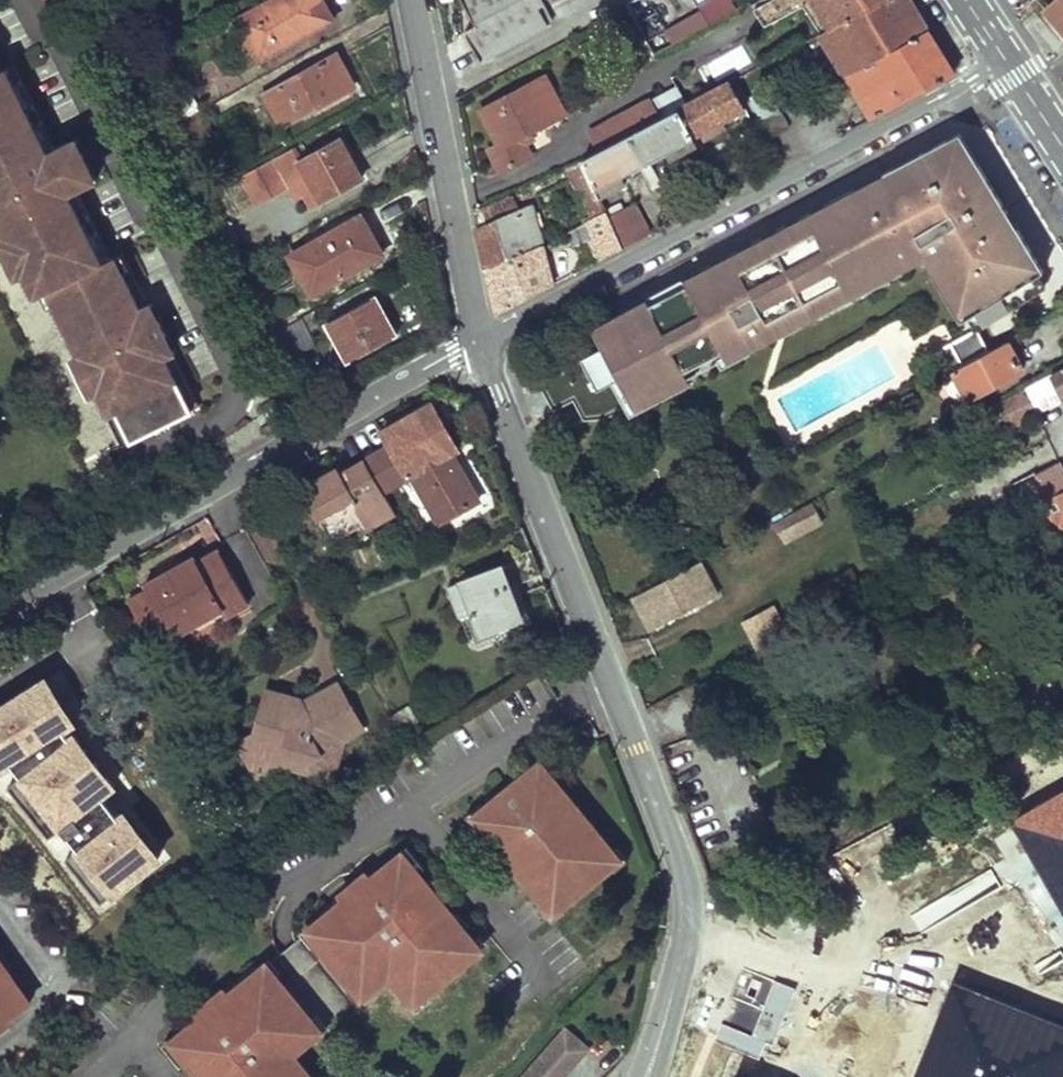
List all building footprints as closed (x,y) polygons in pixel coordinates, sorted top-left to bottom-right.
[(329,18),(319,0),(273,0),(236,20),(257,57),(329,18)] [(473,26),(461,34),(477,62),(544,26),(534,8),(541,4),(539,0),(459,0),(473,26)] [(738,10),(733,0),(712,0),(662,22),(671,41),(738,10)] [(830,27),(879,0),(812,0),(830,27)] [(907,0),(879,0),(830,27),(819,32),(846,75),(927,30),(913,9),(907,0)] [(1043,11),(1062,33),(1062,0),(1055,0),(1043,11)] [(939,49),(927,30),(846,75),(873,117),(955,75),(939,49)] [(333,55),(260,94),(278,127),(351,88),(333,55)] [(685,104),(721,86),(706,57),(666,77),(671,84),(685,104)] [(110,260),(76,192),(91,185),(79,162),(69,142),(55,149),(14,66),(1,73),(0,71),(0,230),(2,235),(21,273),(34,298),(37,296),(46,292),(110,260)] [(563,113),(542,74),(476,110),(494,142),(483,149),(496,173),(528,155),(523,147),(534,140),(529,131),(563,113)] [(728,82),(721,86),(685,104),(677,109),(692,135),(717,121),(742,107),(728,82)] [(671,84),(647,96),(658,118),(677,109),(685,104),(671,84)] [(647,96),(587,127),(599,149),(656,119),(658,118),(647,96)] [(696,143),(692,135),(677,109),(658,118),(656,119),(675,155),(696,143)] [(203,129),(194,111),(168,125),(180,150),(203,139),(203,129)] [(790,130),(779,111),(753,125),(765,145),(790,130)] [(675,155),(656,119),(599,149),(580,158),(597,198),(624,184),(618,174),(642,161),(663,150),(668,159),(675,155)] [(78,137),(69,142),(79,162),(91,185),(100,180),(78,137)] [(305,208),(357,179),(337,141),(296,163),(288,148),(236,176),(253,206),(282,190),(287,199),(297,194),(305,208)] [(1045,289),(956,143),(927,159),(596,334),(598,338),(593,353),(537,382),(552,411),(584,417),(636,410),(636,406),(658,393),(656,388),(925,248),(967,330),(983,320),(1045,289)] [(597,198),(580,158),(565,166),(574,185),(578,183),(593,216),(603,211),(597,198)] [(485,269),(540,242),(530,205),(521,209),(516,194),(478,209),(478,227),(476,228),(483,260),(485,269)] [(617,204),(603,211),(621,249),(650,234),(631,205),(621,211),(617,204)] [(603,211),(593,216),(583,221),(592,238),(589,240),(600,260),(621,249),(603,211)] [(381,255),(360,215),(287,254),(309,294),(381,255)] [(2,235),(0,236),(0,259),(10,278),(21,273),(2,235)] [(552,284),(540,242),(485,269),(493,311),(499,313),(552,284)] [(121,254),(110,260),(46,292),(51,302),(76,353),(84,370),(94,389),(108,416),(116,412),(131,442),(165,425),(198,408),(184,380),(163,338),(166,336),(159,321),(147,327),(144,319),(140,312),(148,308),(121,254)] [(46,292),(37,296),(42,306),(51,302),(46,292)] [(396,334),(374,295),(324,321),(346,361),(396,334)] [(159,321),(152,307),(148,308),(140,312),(144,319),(147,327),(159,321)] [(310,345),(296,319),(270,332),(284,359),(310,345)] [(951,370),(982,353),(967,330),(936,348),(947,372),(951,370)] [(1022,370),(1006,341),(982,353),(951,370),(965,399),(1022,370)] [(84,370),(76,353),(66,358),(85,394),(94,389),(84,370)] [(995,402),(1010,429),(1062,399),(1062,366),(995,402)] [(457,454),(430,409),(404,424),(378,439),(388,456),(365,470),(382,499),(410,482),(439,529),(480,505),(450,458),(457,454)] [(116,412),(108,416),(123,446),(131,442),(116,412)] [(1062,489),(1062,479),(1057,465),(1010,489),(1022,511),(1046,498),(1062,489)] [(362,537),(394,519),(382,499),(365,470),(328,492),(323,485),(289,506),(320,558),(352,536),(362,537)] [(1059,531),(1062,529),(1062,489),(1046,498),(1059,531)] [(823,525),(813,506),(775,526),(783,546),(823,525)] [(538,575),(527,549),(498,563),(500,568),(446,592),(461,622),(471,618),(481,638),(514,622),(500,593),(538,575)] [(248,617),(216,558),(196,570),(193,565),(144,592),(148,598),(126,610),(158,666),(178,656),(173,646),(218,622),(223,630),(248,617)] [(718,599),(700,564),(631,601),(649,634),(718,599)] [(829,604),(859,587),(851,572),(821,588),(829,604)] [(776,605),(741,616),(749,640),(783,629),(776,605)] [(29,694),(0,717),(0,735),(86,842),(74,852),(85,866),(60,885),(90,920),(149,874),(122,836),(119,838),(108,823),(122,811),(29,694)] [(369,742),(342,695),(308,715),(272,703),(264,741),(242,754),(269,798),(295,783),(319,789),(324,797),(341,788),(348,753),(369,742)] [(566,796),(540,765),(521,781),(530,794),(506,813),(497,801),(478,818),(503,849),(507,845),(541,886),(536,890),(554,911),(617,859),(601,838),(594,843),(560,801),(566,796)] [(1012,820),(1062,905),(1062,790),(1012,820)] [(427,882),(403,852),(366,881),(361,877),(346,889),(351,894),(308,930),(360,996),(379,981),(381,961),(406,965),(401,988),(415,1003),(467,961),(463,956),(477,946),(465,930),(471,925),(460,914),(442,906),(442,890),(433,878),(427,882)] [(37,1008),(0,955),(0,1034),(37,1008)] [(266,965),(223,999),(218,993),(202,1006),(207,1013),(171,1042),(195,1072),(191,1076),(307,1076),(302,1070),(277,1068),(279,1043),(302,1044),(320,1031),(266,965)] [(954,976),(914,1076),(1062,1076),(1062,1019),(954,976)] [(571,1032),(521,1076),(567,1076),(592,1055),(571,1032)]
